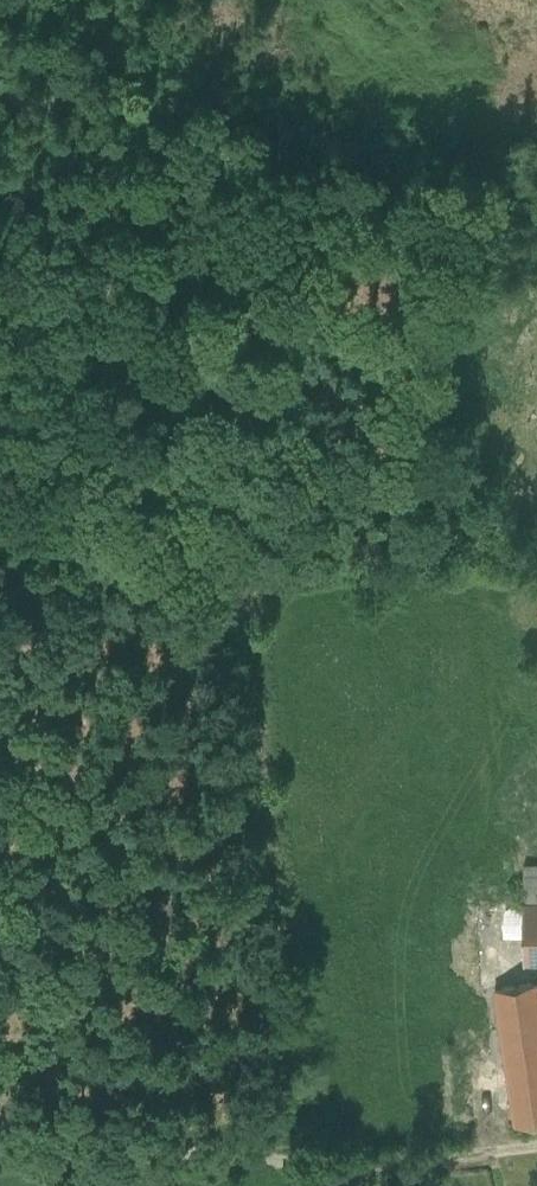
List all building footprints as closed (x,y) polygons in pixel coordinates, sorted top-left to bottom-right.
[(522,866),(523,900),(536,900),(536,866),(522,866)] [(523,900),(524,960),(536,960),(536,900),(523,900)] [(495,989),(505,1059),(536,1054),(536,1006),(534,984),(495,989)] [(505,1059),(514,1126),(536,1123),(536,1054),(505,1059)]
